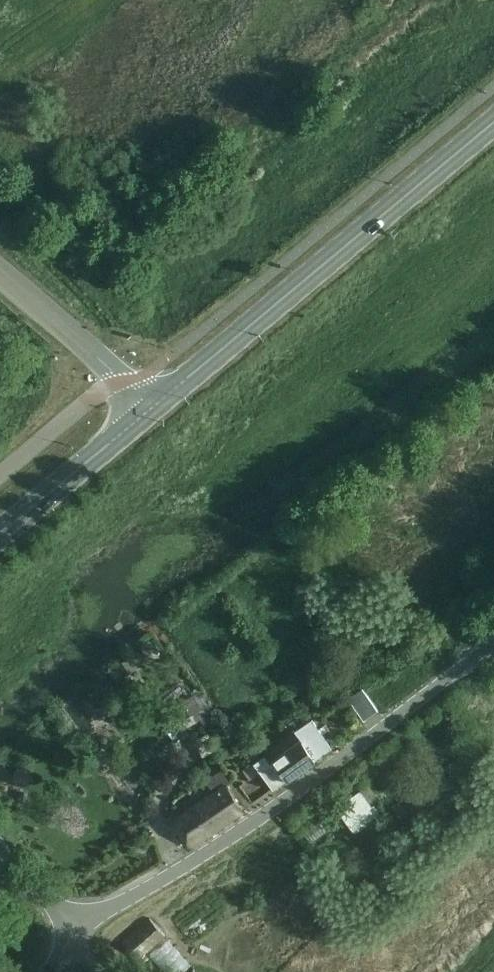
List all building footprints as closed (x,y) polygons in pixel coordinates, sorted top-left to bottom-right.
[(349,695),(364,720),(380,710),(365,685),(349,695)] [(176,724),(181,732),(211,714),(198,692),(194,695),(193,694),(181,701),(190,716),(176,724)] [(301,743),(269,765),(283,785),(315,761),(314,760),(331,748),(312,719),(294,730),(302,742),(301,743)] [(251,764),(241,771),(248,781),(258,774),(251,764)] [(243,811),(226,787),(175,823),(192,847),(243,811)] [(335,807),(354,833),(381,814),(374,804),(372,805),(361,789),(335,807)] [(124,944),(138,960),(166,935),(152,920),(124,944)]
